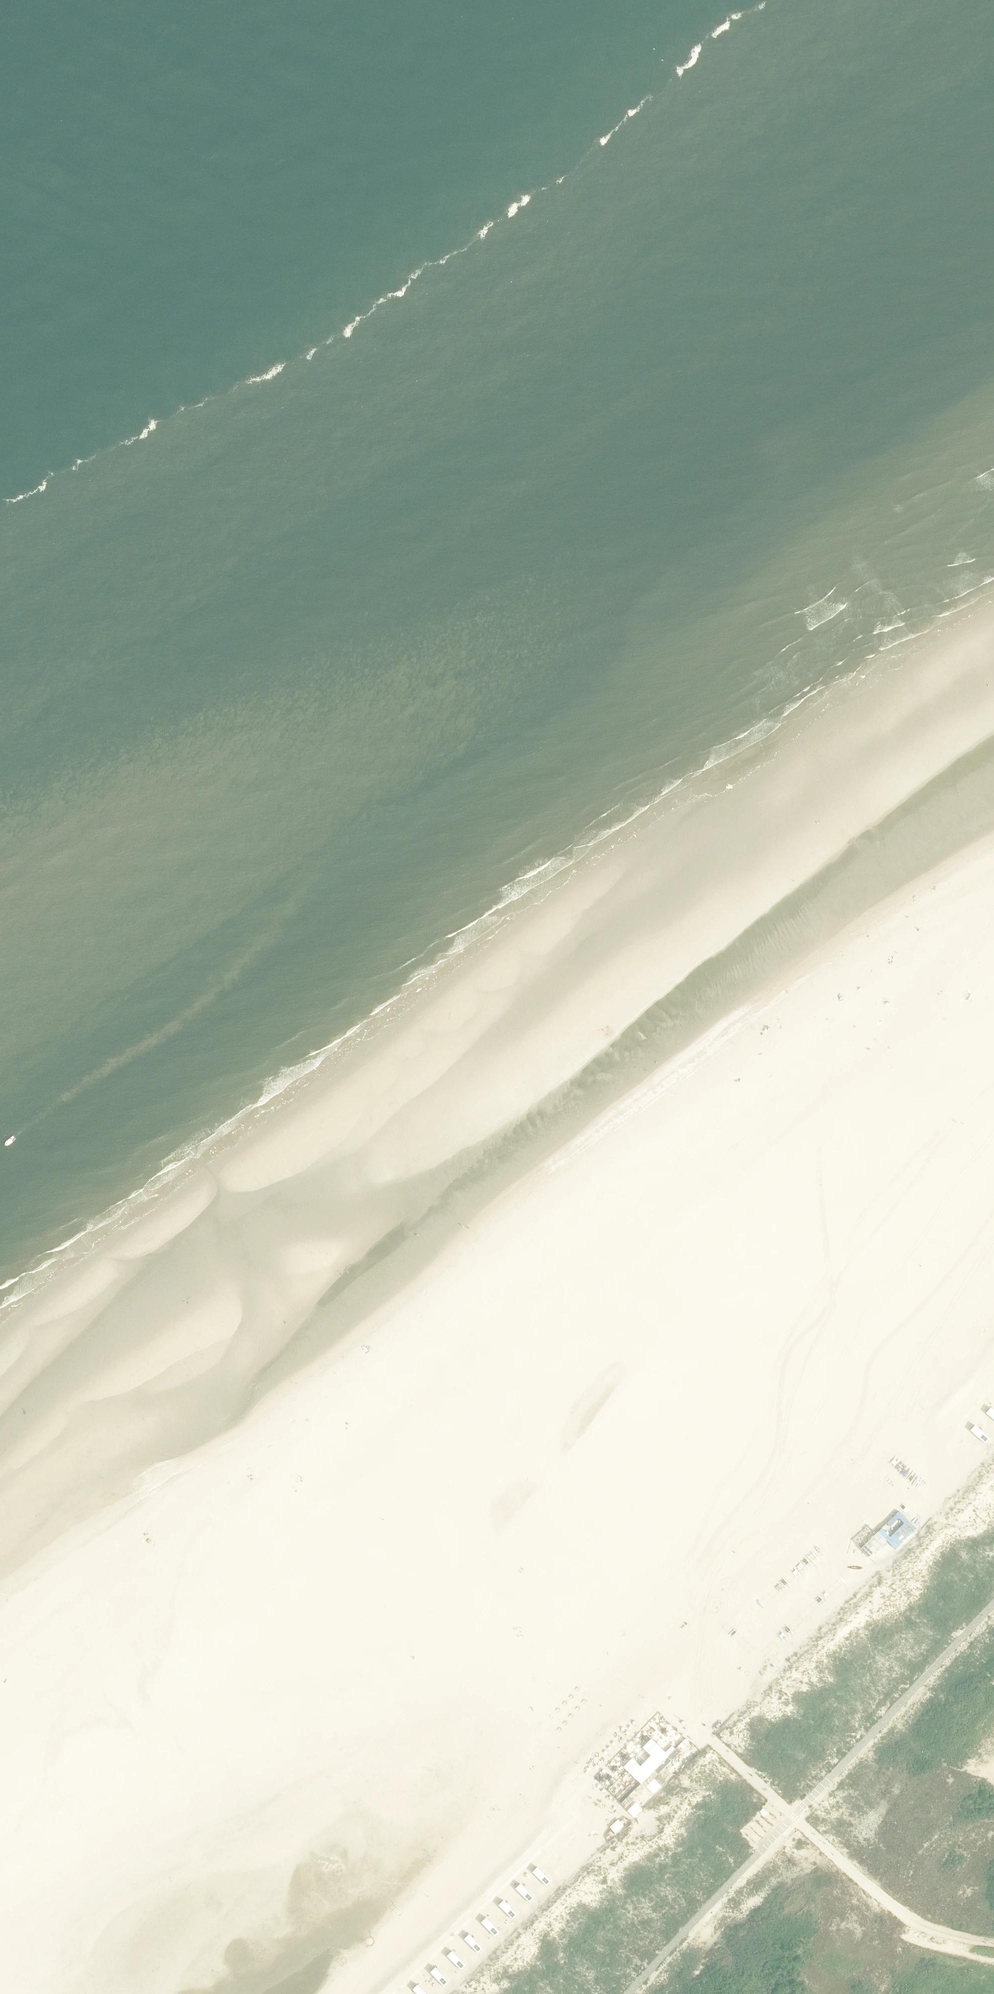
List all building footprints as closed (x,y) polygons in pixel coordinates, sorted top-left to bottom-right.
[(885,1540),(895,1530),(886,1522),(876,1532),(859,1550),(868,1558),(885,1540)] [(740,1680),(754,1665),(745,1657),(735,1668),(732,1666),(729,1670),(740,1680)] [(664,1779),(677,1767),(659,1751),(632,1776),(645,1790),(659,1775),(664,1779)]
